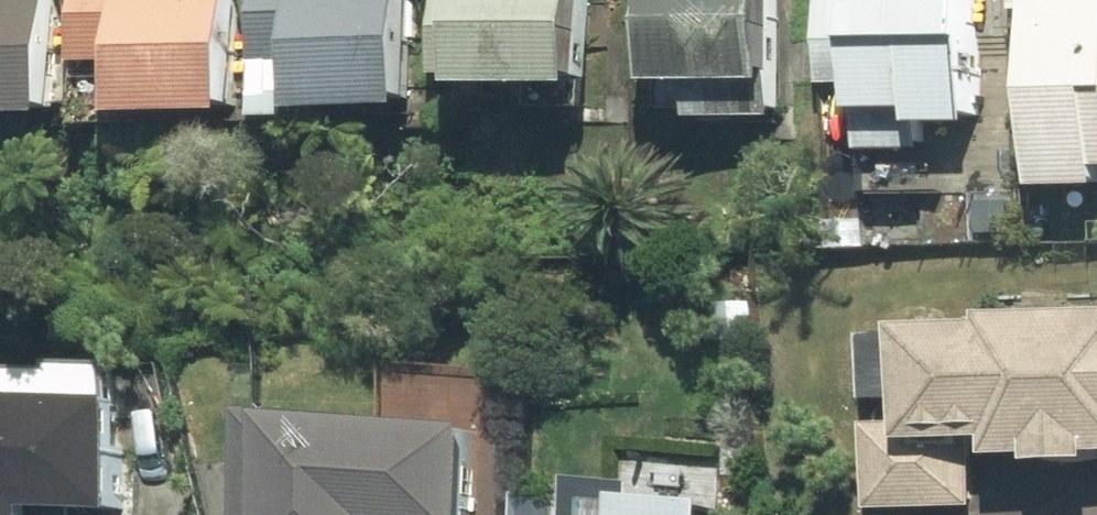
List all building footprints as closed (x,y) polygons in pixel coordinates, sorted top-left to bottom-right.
[(75,126),(68,0),(60,0),(0,3),(0,129),(75,126)] [(93,74),(145,73),(147,128),(249,126),(245,0),(91,0),(93,74)] [(414,0),(266,0),(269,78),(316,76),(318,120),(418,116),(414,0)] [(594,0),(435,0),(440,87),(479,84),(481,110),(601,102),(594,0)] [(782,0),(673,0),(678,97),(706,96),(707,124),(788,120),(782,0)] [(981,0),(864,0),(864,1),(825,2),(827,83),(881,82),(882,152),(931,150),(931,133),(984,132),(981,0)] [(1019,17),(1051,17),(1051,198),(1096,198),(1096,0),(1019,0),(1019,17)] [(1001,309),(1003,339),(873,344),(876,411),(920,409),(921,430),(870,432),(873,514),(964,514),(983,514),(980,452),(1006,451),(1007,471),(1096,467),(1096,304),(1001,309)] [(125,406),(0,406),(0,514),(125,514),(125,406)] [(254,415),(247,514),(478,514),(484,431),(254,415)] [(730,511),(633,504),(632,514),(729,514),(730,511)]
